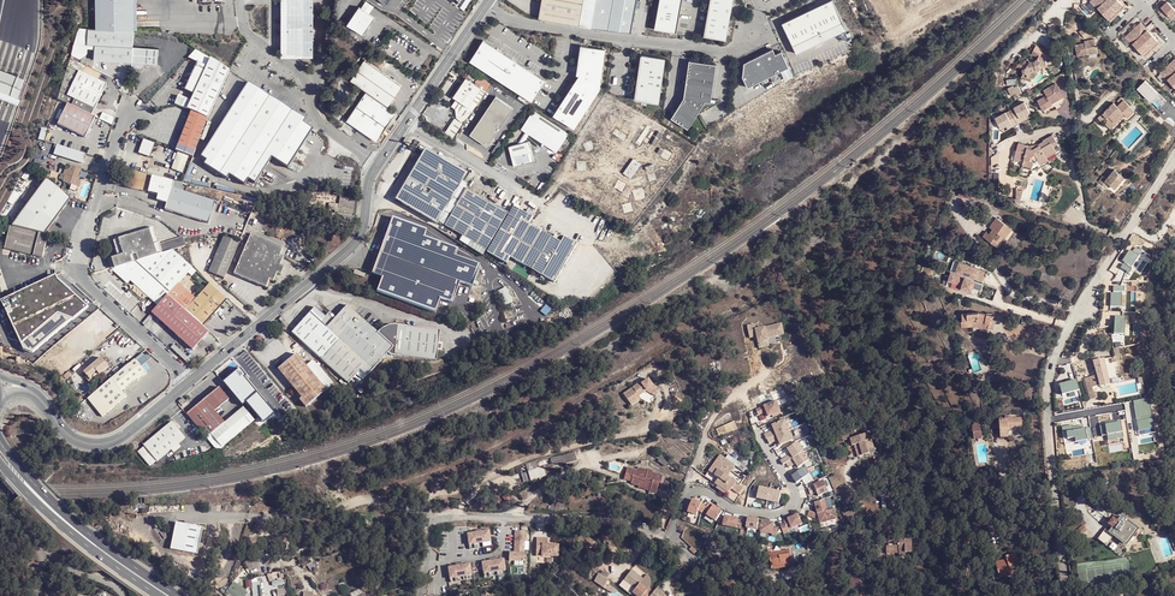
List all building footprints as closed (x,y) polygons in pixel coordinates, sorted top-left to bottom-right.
[(96,29),(135,32),(135,30),(137,29),(136,0),(95,0),(96,29)] [(281,56),(299,57),(311,65),(310,57),(313,57),(312,0),(281,0),(281,56)] [(373,5),(365,0),(360,8),(368,13),(372,7),(373,5)] [(542,0),(539,20),(630,33),(636,0),(540,0),(542,0)] [(654,29),(676,32),(682,0),(659,0),(654,29)] [(704,35),(704,36),(726,40),(730,15),(733,0),(710,0),(704,35)] [(782,23),(796,53),(846,29),(843,22),(833,0),(831,0),(816,7),(799,15),(782,23)] [(1088,2),(1095,9),(1096,8),(1098,6),(1093,0),(1090,0),(1088,2)] [(1098,6),(1096,8),(1105,18),(1120,4),(1116,0),(1093,0),(1098,6)] [(1170,19),(1174,14),(1174,12),(1165,2),(1159,8),(1170,19)] [(1105,18),(1109,22),(1123,7),(1120,4),(1105,18)] [(368,13),(360,8),(358,7),(345,25),(362,35),(375,18),(368,13)] [(782,23),(799,15),(796,10),(779,18),(782,23)] [(1139,22),(1127,34),(1134,41),(1131,44),(1141,54),(1156,40),(1139,22)] [(1089,34),(1082,27),(1077,32),(1083,39),(1089,34)] [(87,45),(88,29),(79,28),(71,53),(87,54),(87,50),(93,51),(94,45),(87,45)] [(133,47),(135,32),(96,29),(88,29),(87,45),(94,45),(93,51),(92,61),(132,64),(133,47)] [(1127,34),(1124,37),(1131,45),(1131,44),(1134,41),(1127,34)] [(482,40),(468,61),(530,102),(543,82),(482,40)] [(1088,57),(1098,55),(1094,40),(1083,42),(1084,45),(1075,47),(1077,57),(1087,55),(1088,57)] [(1141,54),(1144,57),(1159,43),(1156,40),(1141,54)] [(1026,70),(1023,70),(1019,76),(1026,81),(1028,78),(1033,81),(1035,77),(1036,74),(1045,70),(1045,61),(1046,59),(1044,49),(1045,47),(1038,44),(1033,54),(1039,58),(1032,63),(1028,67),(1026,70)] [(578,76),(552,115),(573,128),(600,90),(604,50),(579,46),(575,75),(578,76)] [(159,49),(133,47),(132,64),(132,68),(142,69),(145,66),(145,63),(158,65),(159,49)] [(772,49),(745,63),(742,77),(748,87),(789,67),(781,52),(775,54),(772,49)] [(230,72),(227,69),(225,68),(216,62),(212,60),(200,55),(195,63),(183,89),(191,94),(188,100),(176,95),(172,105),(189,112),(207,118),(230,72)] [(664,59),(640,56),(634,96),(633,101),(658,104),(664,59)] [(1020,68),(1023,70),(1026,70),(1028,67),(1032,63),(1031,61),(1030,59),(1028,58),(1026,58),(1023,59),(1021,63),(1020,66),(1020,68)] [(1162,70),(1169,77),(1167,79),(1174,88),(1174,58),(1162,70)] [(376,70),(363,60),(349,82),(363,91),(386,107),(400,87),(376,70)] [(707,102),(710,101),(711,97),(716,65),(688,61),(686,74),(692,75),(688,97),(683,99),(679,105),(671,119),(687,129),(695,116),(696,115),(709,106),(707,102)] [(18,92),(25,74),(0,67),(0,86),(18,92)] [(106,84),(77,71),(67,67),(58,100),(67,104),(91,116),(94,110),(106,84)] [(1162,70),(1159,73),(1166,80),(1167,79),(1169,77),(1162,70)] [(473,81),(476,77),(469,72),(466,77),(473,81)] [(688,97),(692,75),(686,74),(683,99),(688,97)] [(481,88),(486,91),(490,84),(479,76),(474,82),(481,86),(481,88)] [(467,108),(480,89),(464,78),(452,97),(455,99),(467,108)] [(305,115),(248,80),(247,82),(202,154),(207,158),(205,161),(227,175),(229,171),(245,180),(249,175),(256,179),(272,153),(288,164),(311,125),(303,119),(306,115),(305,115)] [(1166,101),(1145,80),(1137,89),(1158,109),(1166,101)] [(1036,104),(1042,113),(1051,108),(1050,106),(1062,100),(1055,86),(1043,93),(1046,98),(1036,104)] [(485,92),(480,89),(467,108),(455,99),(450,106),(455,110),(456,119),(461,122),(466,118),(485,92)] [(394,113),(363,93),(345,122),(375,142),(394,113)] [(502,113),(508,105),(493,95),(487,103),(490,106),(474,129),(493,142),(509,118),(502,113)] [(721,99),(711,97),(710,101),(707,102),(709,106),(721,99)] [(1126,115),(1133,108),(1122,98),(1115,104),(1112,101),(1101,112),(1105,116),(1102,120),(1106,124),(1109,121),(1113,124),(1124,113),(1126,115)] [(91,116),(67,104),(64,112),(59,121),(57,126),(84,139),(94,118),(91,116)] [(1013,111),(1009,113),(1016,126),(1021,124),(1019,120),(1024,118),(1029,115),(1023,104),(1013,110),(1013,111)] [(1136,112),(1133,108),(1126,115),(1124,113),(1113,124),(1109,121),(1106,124),(1111,130),(1123,118),(1129,118),(1136,112)] [(59,121),(64,112),(60,109),(55,118),(59,121)] [(556,153),(569,134),(533,111),(520,130),(525,133),(516,145),(508,147),(514,168),(535,162),(529,142),(523,143),(529,135),(556,153)] [(207,121),(207,118),(189,112),(190,114),(207,121)] [(114,118),(102,113),(99,119),(112,126),(114,118)] [(1016,126),(1009,113),(1005,115),(1004,115),(994,121),(1000,131),(1005,128),(1010,126),(1012,129),(1016,126)] [(192,156),(207,121),(190,114),(177,144),(183,147),(180,152),(192,156)] [(462,124),(454,118),(443,134),(451,140),(462,124)] [(650,128),(647,126),(636,143),(640,145),(650,128)] [(1024,160),(1034,162),(1038,160),(1041,165),(1049,161),(1047,158),(1057,152),(1054,147),(1058,144),(1053,135),(1043,140),(1043,141),(1038,145),(1028,146),(1019,143),(1014,160),(1023,163),(1024,160)] [(410,140),(405,137),(401,144),(406,147),(410,140)] [(141,143),(137,154),(149,158),(154,144),(142,140),(141,143)] [(82,164),(85,155),(57,145),(54,154),(82,164)] [(435,225),(438,225),(462,182),(465,175),(440,159),(441,157),(437,155),(436,158),(423,150),(394,201),(403,205),(435,225)] [(187,157),(177,153),(170,170),(181,174),(187,157)] [(642,164),(633,158),(622,173),(630,179),(642,164)] [(1032,168),(1034,162),(1024,160),(1023,163),(1023,166),(1032,168)] [(575,164),(573,173),(586,176),(588,167),(575,164)] [(67,175),(65,175),(63,182),(73,185),(75,178),(77,179),(80,170),(70,166),(69,170),(67,175)] [(145,193),(149,176),(127,171),(124,187),(145,193)] [(1103,180),(1099,178),(1094,184),(1100,188),(1104,184),(1111,191),(1120,179),(1111,172),(1109,172),(1103,180)] [(23,180),(32,187),(37,181),(28,174),(23,180)] [(169,189),(171,182),(149,176),(145,193),(154,196),(153,202),(164,204),(169,189)] [(13,225),(34,230),(45,232),(66,205),(70,199),(67,196),(48,177),(38,191),(28,205),(18,218),(13,225)] [(81,180),(77,179),(75,178),(73,185),(78,187),(81,180)] [(462,182),(438,225),(439,225),(461,237),(485,252),(507,214),(466,189),(467,186),(466,184),(462,182)] [(622,194),(622,184),(613,185),(613,194),(622,194)] [(28,205),(38,191),(32,187),(23,199),(28,205)] [(21,195),(13,189),(8,202),(13,206),(21,195)] [(169,189),(165,201),(164,204),(162,209),(185,217),(205,223),(212,205),(212,203),(176,191),(169,189)] [(354,201),(355,198),(340,196),(336,214),(352,216),(352,213),(354,201)] [(15,209),(7,203),(0,215),(0,216),(7,220),(11,214),(15,209)] [(554,287),(576,245),(563,237),(562,240),(560,243),(528,225),(532,219),(512,207),(507,214),(485,252),(505,265),(509,260),(515,264),(554,287)] [(18,218),(11,214),(7,220),(11,224),(13,225),(18,218)] [(391,216),(381,245),(370,273),(380,279),(375,293),(432,315),(439,300),(451,304),(459,284),(471,289),(480,265),(455,257),(458,248),(424,237),(427,229),(391,216)] [(995,223),(998,219),(995,216),(987,226),(990,228),(992,230),(997,225),(995,223)] [(1005,226),(998,219),(995,223),(997,225),(992,230),(990,228),(985,234),(987,236),(985,238),(987,239),(985,242),(992,248),(997,241),(994,239),(998,235),(1005,226)] [(45,232),(34,230),(13,225),(11,224),(8,235),(4,248),(3,250),(42,261),(48,232),(45,232)] [(1007,227),(1005,226),(998,235),(1000,236),(1007,227)] [(169,250),(184,246),(181,236),(155,243),(151,227),(109,238),(113,254),(106,256),(109,267),(134,261),(169,250)] [(252,231),(232,275),(265,288),(267,282),(271,282),(274,275),(280,276),(284,267),(280,265),(283,257),(279,255),(283,246),(252,231)] [(987,236),(985,234),(982,232),(978,237),(985,242),(987,239),(985,238),(987,236)] [(208,271),(222,277),(237,243),(224,237),(208,271)] [(458,242),(481,257),(485,252),(461,237),(458,242)] [(160,288),(165,292),(174,283),(179,278),(188,267),(169,250),(134,261),(160,288)] [(127,278),(149,298),(160,288),(134,261),(109,267),(124,281),(127,278)] [(984,270),(957,261),(954,271),(982,280),(983,276),(982,275),(984,270)] [(969,292),(977,294),(981,284),(950,273),(946,285),(956,288),(958,283),(961,284),(959,289),(969,292)] [(55,276),(48,280),(51,287),(53,293),(62,289),(55,276)] [(183,282),(179,278),(174,283),(179,287),(183,282)] [(48,280),(0,301),(0,307),(3,306),(6,314),(33,302),(53,293),(51,287),(48,280)] [(165,292),(164,293),(169,297),(179,287),(174,283),(165,292)] [(202,323),(223,301),(206,284),(195,294),(192,291),(188,295),(191,299),(184,305),(202,323)] [(505,288),(497,292),(501,301),(502,302),(504,307),(513,302),(505,288)] [(179,310),(165,296),(149,314),(149,315),(141,324),(144,326),(152,317),(164,328),(179,310)] [(34,306),(33,302),(6,314),(8,318),(34,306)] [(181,309),(199,326),(202,323),(184,305),(181,309)] [(391,354),(437,359),(438,348),(439,343),(441,330),(406,325),(398,324),(391,324),(387,325),(382,328),(378,331),(346,305),(335,317),(330,311),(325,316),(314,307),(292,331),(348,382),(356,374),(363,379),(383,358),(388,352),(391,354)] [(179,310),(164,328),(176,339),(192,321),(179,310)] [(992,329),(995,316),(979,311),(978,314),(961,313),(962,321),(958,321),(961,326),(975,325),(992,329)] [(206,334),(192,321),(176,339),(190,352),(206,334)] [(96,322),(78,336),(86,345),(103,331),(96,322)] [(771,344),(770,339),(787,336),(784,325),(759,331),(758,326),(750,328),(753,339),(757,338),(760,337),(761,340),(762,346),(771,344)] [(86,345),(78,336),(60,350),(68,361),(74,356),(71,353),(76,350),(78,351),(86,345)] [(186,357),(172,345),(170,349),(186,365),(193,357),(190,354),(186,357)] [(80,355),(78,351),(76,350),(71,353),(74,356),(76,359),(80,355)] [(149,360),(143,353),(129,365),(139,378),(145,373),(141,367),(149,360)] [(305,366),(296,355),(277,370),(301,399),(298,401),(304,409),(325,392),(305,366)] [(85,375),(83,377),(90,384),(109,368),(101,359),(84,372),(85,375)] [(1108,384),(1103,359),(1092,361),(1095,376),(1083,378),(1088,399),(1098,397),(1097,391),(1094,391),(1093,386),(1099,385),(1100,387),(1108,384)] [(236,371),(221,384),(241,409),(263,389),(257,381),(249,386),(244,379),(251,374),(241,360),(232,366),(236,371)] [(312,361),(305,366),(325,392),(332,386),(317,367),(312,361)] [(139,378),(129,365),(111,380),(122,392),(139,378)] [(66,380),(71,375),(66,368),(60,373),(66,380)] [(1119,397),(1144,394),(1142,378),(1117,381),(1119,397)] [(648,391),(655,387),(650,379),(644,384),(643,383),(625,394),(633,405),(642,399),(640,396),(648,391)] [(126,399),(111,380),(87,399),(102,418),(126,399)] [(219,387),(185,415),(204,438),(222,423),(213,412),(229,399),(219,387)] [(655,387),(648,391),(657,397),(661,391),(655,387)] [(768,417),(772,415),(780,412),(776,401),(756,409),(758,415),(766,412),(767,413),(768,417)] [(241,409),(222,423),(204,438),(218,452),(253,423),(242,408),(241,409)] [(1022,427),(1021,418),(998,421),(1000,438),(1008,437),(1007,428),(1022,427)] [(172,419),(137,452),(149,467),(186,438),(176,423),(172,419)] [(764,434),(766,439),(788,430),(784,420),(772,425),(774,430),(774,432),(772,433),(772,431),(764,434)] [(736,423),(718,430),(720,437),(739,430),(736,423)] [(972,435),(982,433),(980,425),(976,426),(976,423),(972,424),(973,426),(971,426),(972,435)] [(788,430),(767,439),(769,444),(778,440),(780,445),(792,440),(788,430)] [(871,433),(853,438),(856,445),(858,445),(859,450),(857,451),(859,458),(872,453),(871,450),(876,448),(871,433)] [(783,465),(786,463),(803,452),(797,442),(787,449),(790,455),(780,461),(783,465)] [(576,462),(573,452),(560,456),(563,466),(576,462)] [(736,462),(721,452),(711,468),(721,475),(716,483),(718,485),(728,492),(731,487),(738,492),(744,484),(729,472),(736,462)] [(803,452),(786,463),(789,468),(795,464),(798,468),(808,461),(803,452)] [(527,474),(541,470),(539,462),(524,466),(527,474)] [(551,467),(541,470),(527,474),(529,484),(545,481),(543,473),(552,471),(551,467)] [(805,467),(791,476),(796,483),(807,476),(806,475),(809,473),(805,467)] [(640,472),(626,468),(622,481),(631,483),(630,486),(638,488),(650,491),(654,493),(656,484),(660,484),(662,478),(651,474),(652,472),(645,470),(644,476),(639,475),(640,472)] [(721,475),(711,468),(705,476),(716,483),(721,475)] [(816,494),(817,496),(827,492),(822,481),(813,485),(813,487),(816,494)] [(727,494),(728,492),(718,485),(717,487),(727,494)] [(756,498),(766,500),(769,489),(754,486),(752,495),(756,496),(756,498)] [(816,494),(813,487),(807,489),(810,496),(816,494)] [(769,489),(766,500),(778,503),(780,492),(769,489)] [(687,512),(696,515),(698,510),(701,513),(703,510),(706,506),(701,502),(692,499),(687,512)] [(814,503),(817,514),(827,512),(824,501),(814,503)] [(722,511),(708,502),(706,506),(703,510),(707,512),(706,515),(715,521),(722,511)] [(817,514),(809,511),(807,516),(817,519),(818,519),(820,524),(836,519),(834,510),(827,512),(817,514)] [(780,526),(783,535),(788,533),(787,531),(801,525),(797,515),(787,519),(787,520),(783,522),(784,524),(780,526)] [(740,529),(742,521),(737,520),(737,518),(724,516),(722,525),(740,529)] [(745,528),(756,529),(757,523),(758,519),(747,517),(745,528)] [(1112,535),(1117,539),(1119,541),(1125,534),(1124,532),(1130,524),(1122,517),(1117,523),(1116,521),(1112,526),(1108,523),(1104,528),(1106,530),(1099,538),(1106,543),(1112,535)] [(773,524),(761,522),(761,524),(760,532),(759,533),(771,535),(771,537),(776,538),(777,529),(772,528),(773,524)] [(203,530),(176,524),(170,550),(197,557),(203,530)] [(1076,537),(1086,529),(1083,525),(1073,534),(1076,537)] [(488,531),(466,535),(468,546),(490,542),(488,531)] [(515,531),(514,550),(524,550),(525,532),(515,531)] [(900,554),(901,558),(907,558),(907,554),(914,553),(914,538),(907,539),(907,538),(900,538),(900,536),(894,537),(894,535),(889,536),(889,542),(893,542),(894,547),(889,547),(887,547),(887,555),(895,554),(895,551),(901,551),(900,554)] [(1110,547),(1117,539),(1112,535),(1106,543),(1110,547)] [(547,538),(536,538),(535,556),(557,556),(558,545),(547,544),(547,538)] [(490,542),(468,546),(469,550),(491,546),(490,542)] [(780,562),(784,562),(791,561),(790,554),(789,554),(789,550),(771,552),(771,549),(765,550),(766,554),(768,554),(770,570),(778,569),(777,565),(780,565),(780,562)] [(514,553),(509,553),(509,561),(524,561),(524,553),(514,553)] [(1018,565),(1014,553),(1005,556),(1005,559),(994,562),(997,573),(1009,571),(1008,568),(1018,565)] [(503,560),(482,564),(484,575),(505,571),(503,560)] [(469,566),(448,569),(450,580),(471,577),(469,566)] [(600,574),(598,573),(593,582),(604,590),(611,582),(606,579),(609,574),(603,569),(600,574)] [(505,571),(484,575),(484,579),(506,576),(505,571)] [(634,589),(633,595),(635,595),(664,595),(660,593),(661,591),(655,587),(652,592),(649,590),(650,584),(650,580),(648,577),(645,575),(643,579),(631,571),(623,580),(634,589)] [(471,577),(450,580),(451,585),(472,581),(471,577)] [(245,581),(246,588),(252,588),(252,595),(261,595),(259,580),(245,581)] [(233,582),(225,591),(231,595),(249,595),(233,582)] [(581,595),(593,595),(595,593),(584,587),(581,595)]
